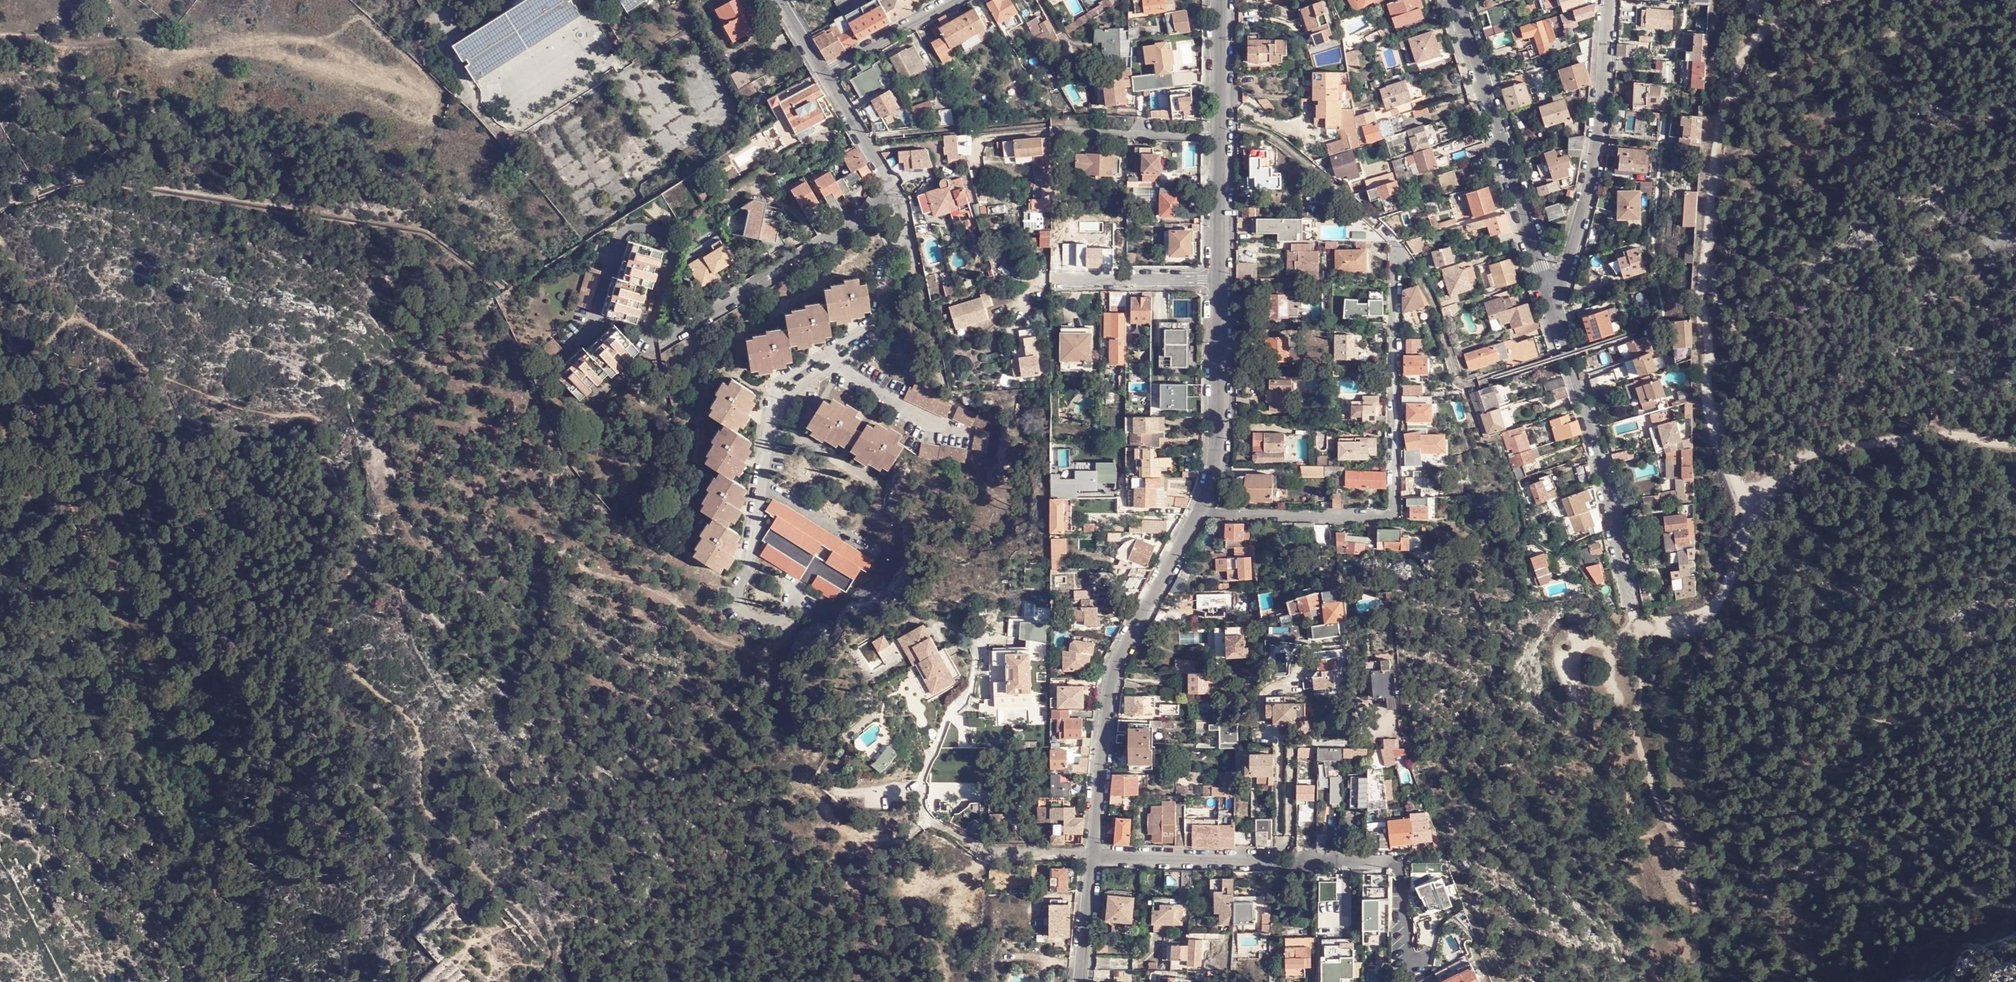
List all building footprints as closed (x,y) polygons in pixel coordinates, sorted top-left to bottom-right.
[(451,45),(474,82),(580,16),(570,0),(524,0),(451,45)] [(626,12),(644,0),(618,0),(626,12)] [(867,5),(865,0),(839,0),(836,2),(844,17),(847,15),(867,5)] [(879,0),(876,0),(867,5),(847,15),(854,28),(886,12),(879,0)] [(905,2),(904,0),(879,0),(886,12),(892,23),(910,13),(905,2)] [(1008,25),(1014,35),(1022,30),(1021,27),(1017,19),(1020,18),(1010,0),(1005,0),(1002,1),(1002,0),(997,0),(988,5),(999,24),(1006,20),(1008,25)] [(1124,2),(1123,0),(1107,0),(1092,8),(1093,11),(1089,13),(1093,20),(1124,2)] [(1166,1),(1162,1),(1162,0),(1138,0),(1139,14),(1167,10),(1166,1)] [(1364,8),(1359,0),(1356,0),(1361,9),(1364,8)] [(1402,0),(1389,5),(1397,28),(1424,18),(1419,3),(1422,2),(1421,0),(1402,0)] [(1479,14),(1489,10),(1504,5),(1502,1),(1497,2),(1496,0),(1486,0),(1476,4),(1479,14)] [(1547,9),(1563,4),(1565,11),(1586,5),(1584,0),(1544,0),(1547,9)] [(722,10),(731,25),(744,18),(746,16),(742,8),(737,1),(722,10)] [(1308,16),(1304,17),(1307,24),(1309,31),(1313,30),(1314,35),(1313,36),(1317,47),(1328,43),(1326,38),(1332,36),(1325,14),(1326,14),(1322,2),(1305,8),(1308,16)] [(1595,4),(1560,15),(1564,26),(1565,29),(1577,25),(1576,21),(1595,16),(1595,4)] [(1504,5),(1489,10),(1494,26),(1509,22),(1504,5)] [(1301,18),(1304,17),(1308,16),(1305,8),(1298,11),(1301,18)] [(977,35),(988,29),(976,9),(952,23),(945,27),(938,31),(935,33),(934,33),(938,40),(933,43),(944,63),(966,51),(962,43),(977,35)] [(1672,29),(1673,12),(1667,11),(1667,9),(1663,9),(1663,11),(1648,10),(1647,27),(1647,30),(1652,31),(1652,27),(1672,29)] [(716,14),(725,29),(731,25),(722,10),(716,14)] [(1167,13),(1171,34),(1190,32),(1187,10),(1167,13)] [(892,23),(886,12),(854,28),(860,40),(860,41),(892,23)] [(845,48),(860,40),(854,28),(847,15),(844,17),(836,21),(844,34),(837,38),(836,36),(827,41),(823,35),(815,40),(828,62),(847,51),(845,48)] [(952,23),(948,15),(941,19),(945,27),(952,23)] [(1560,15),(1522,28),(1525,38),(1529,37),(1532,48),(1533,50),(1529,51),(1531,60),(1570,47),(1570,45),(1567,37),(1557,40),(1553,30),(1564,26),(1560,15)] [(731,25),(725,29),(724,29),(733,44),(752,32),(747,22),(744,18),(731,25)] [(999,24),(998,24),(1001,29),(1008,25),(1006,20),(999,24)] [(1050,44),(1053,50),(1062,45),(1049,21),(1041,25),(1042,27),(1035,31),(1039,37),(1036,39),(1041,48),(1050,44)] [(1076,29),(1082,26),(1079,21),(1074,24),(1065,29),(1068,34),(1076,29)] [(1030,28),(1036,39),(1039,37),(1035,31),(1042,27),(1041,25),(1040,22),(1030,28)] [(1521,26),(1512,29),(1516,41),(1525,38),(1522,28),(1521,26)] [(1130,40),(1133,40),(1140,39),(1141,29),(1130,28),(1130,32),(1130,40)] [(1372,45),(1385,40),(1390,37),(1385,28),(1366,38),(1372,45)] [(823,34),(823,35),(827,41),(836,36),(832,29),(823,34)] [(981,43),(992,36),(988,29),(977,35),(981,43)] [(1114,57),(1120,56),(1120,32),(1119,30),(1109,31),(1096,29),(1096,30),(1098,30),(1098,41),(1099,41),(1105,41),(1105,57),(1112,57),(1114,57)] [(1437,31),(1413,39),(1421,63),(1445,55),(1442,48),(1440,42),(1437,31)] [(1132,56),(1133,50),(1133,47),(1133,40),(1130,40),(1130,32),(1120,32),(1120,56),(1132,56)] [(966,51),(981,43),(977,35),(962,43),(966,51)] [(1248,36),(1248,46),(1260,46),(1260,41),(1260,36),(1248,36)] [(1585,60),(1592,59),(1593,38),(1579,42),(1585,60)] [(1413,39),(1404,42),(1406,49),(1410,48),(1416,65),(1421,63),(1413,39)] [(1708,39),(1696,39),(1696,51),(1688,51),(1687,61),(1695,61),(1706,62),(1708,39)] [(1260,46),(1248,46),(1248,62),(1283,62),(1283,56),(1287,56),(1287,41),(1260,41),(1260,46)] [(1151,90),(1175,88),(1173,72),(1176,72),(1174,61),(1175,61),(1174,52),(1173,52),(1172,43),(1157,44),(1159,63),(1157,64),(1158,74),(1147,76),(1133,77),(1134,80),(1135,90),(1135,92),(1151,90)] [(1617,57),(1634,58),(1634,45),(1618,44),(1617,57)] [(891,58),(901,76),(913,68),(917,75),(928,69),(915,47),(908,51),(908,49),(891,58)] [(1362,48),(1346,54),(1349,72),(1357,69),(1355,55),(1363,52),(1362,48)] [(805,68),(800,57),(795,59),(800,70),(805,68)] [(1568,92),(1590,85),(1592,61),(1561,71),(1567,89),(1568,92)] [(1693,87),(1695,61),(1687,61),(1685,87),(1693,87)] [(1705,88),(1706,62),(1695,61),(1693,87),(1705,88)] [(854,80),(864,98),(892,81),(881,62),(874,66),(875,68),(864,74),(863,72),(859,75),(860,77),(854,80)] [(913,68),(901,76),(905,82),(917,75),(913,68)] [(1132,68),(1118,70),(1119,77),(1105,79),(1109,106),(1129,103),(1127,87),(1134,86),(1133,77),(1132,70),(1132,68)] [(1147,68),(1132,70),(1133,77),(1147,76),(1147,68)] [(1532,74),(1540,100),(1544,99),(1551,97),(1554,96),(1544,70),(1532,74)] [(1342,99),(1351,99),(1349,91),(1347,91),(1347,85),(1339,85),(1339,74),(1316,73),(1315,100),(1314,118),(1326,118),(1326,126),(1338,126),(1343,145),(1345,152),(1352,149),(1361,146),(1360,139),(1358,128),(1356,117),(1355,109),(1342,109),(1342,99)] [(1407,81),(1409,81),(1407,74),(1391,79),(1393,86),(1407,81)] [(816,99),(822,95),(811,77),(766,100),(777,120),(771,124),(786,149),(799,141),(796,135),(811,126),(826,118),(816,99)] [(1105,79),(1095,81),(1099,106),(1109,106),(1105,79)] [(1413,101),(1407,81),(1393,86),(1380,90),(1387,110),(1391,108),(1413,101)] [(1626,91),(1627,83),(1616,82),(1615,90),(1626,91)] [(754,83),(740,91),(745,100),(758,92),(754,83)] [(1503,89),(1510,110),(1531,103),(1524,83),(1503,89)] [(1526,87),(1534,101),(1538,98),(1531,85),(1526,87)] [(1661,107),(1662,87),(1643,86),(1635,86),(1634,108),(1633,111),(1645,112),(1646,109),(1646,106),(1661,107)] [(1158,119),(1195,120),(1194,109),(1192,88),(1171,91),(1171,93),(1162,94),(1164,112),(1159,111),(1158,119)] [(875,122),(883,118),(900,108),(891,90),(866,105),(875,122)] [(1554,96),(1551,97),(1553,104),(1565,100),(1563,93),(1554,96)] [(1278,110),(1267,99),(1258,99),(1268,112),(1278,110)] [(1565,100),(1553,104),(1541,108),(1547,127),(1562,122),(1571,119),(1565,100)] [(932,101),(913,107),(916,119),(936,113),(932,101)] [(1400,115),(1416,110),(1414,103),(1413,101),(1391,108),(1392,111),(1393,111),(1398,110),(1400,115)] [(857,110),(871,133),(891,132),(883,118),(875,122),(866,105),(857,110)] [(943,127),(956,126),(954,110),(942,111),(943,121),(943,127)] [(1374,112),(1356,117),(1358,128),(1363,127),(1394,117),(1393,111),(1392,111),(1383,114),(1382,110),(1374,113),(1374,112)] [(1701,146),(1703,117),(1672,114),(1670,136),(1683,138),(1686,138),(1686,145),(1701,146)] [(1401,134),(1396,117),(1394,117),(1363,127),(1366,136),(1360,139),(1361,146),(1392,137),(1401,134)] [(1401,134),(1392,137),(1395,146),(1412,140),(1415,151),(1431,146),(1443,141),(1437,123),(1401,134)] [(796,135),(799,141),(815,132),(811,126),(796,135)] [(951,136),(939,138),(940,145),(938,145),(938,152),(942,152),(942,157),(956,155),(951,136)] [(1570,149),(1583,149),(1585,136),(1569,138),(1568,149),(1570,149)] [(1052,137),(1005,142),(1006,157),(1044,153),(1045,178),(1052,178),(1052,138),(1052,137)] [(1487,152),(1484,143),(1473,147),(1476,156),(1487,152)] [(1331,156),(1345,152),(1343,145),(1329,149),(1331,156)] [(1160,172),(1160,155),(1154,155),(1154,147),(1136,147),(1136,172),(1144,172),(1160,172)] [(1476,156),(1473,147),(1465,150),(1467,158),(1476,156)] [(849,187),(872,176),(856,149),(842,156),(852,173),(843,177),(837,168),(821,177),(841,210),(848,207),(841,196),(851,190),(849,187)] [(1352,152),(1352,149),(1345,152),(1331,156),(1338,177),(1348,174),(1350,180),(1360,176),(1352,152)] [(1436,161),(1432,149),(1416,155),(1422,173),(1438,168),(1436,161)] [(1581,157),(1583,149),(1570,149),(1570,154),(1573,157),(1581,157)] [(1620,157),(1619,170),(1647,172),(1648,151),(1619,149),(1618,156),(1620,157)] [(927,150),(900,152),(901,164),(905,164),(906,173),(914,172),(914,170),(933,169),(927,150)] [(1281,177),(1278,177),(1273,177),(1272,167),(1269,167),(1268,150),(1251,150),(1251,168),(1251,177),(1256,177),(1256,181),(1256,189),(1281,189),(1281,177)] [(1555,151),(1546,154),(1548,161),(1552,173),(1554,180),(1567,175),(1570,174),(1567,167),(1570,166),(1567,158),(1558,161),(1558,159),(1555,152),(1555,151)] [(1078,155),(1078,168),(1088,169),(1087,176),(1097,177),(1097,174),(1113,175),(1114,163),(1114,158),(1114,155),(1078,155)] [(722,165),(717,157),(712,161),(717,168),(722,165)] [(1446,158),(1436,161),(1438,168),(1457,162),(1456,157),(1453,158),(1453,159),(1448,161),(1446,158)] [(1408,178),(1402,159),(1394,162),(1400,180),(1408,178)] [(1552,173),(1548,161),(1537,164),(1541,176),(1552,173)] [(1457,177),(1455,170),(1439,175),(1441,182),(1457,177)] [(729,188),(735,185),(728,174),(723,178),(729,188)] [(1052,246),(1051,229),(1043,229),(1044,208),(1052,208),(1052,201),(1052,199),(1052,184),(1052,178),(1045,178),(1045,179),(1041,178),(1041,177),(1035,177),(1036,197),(1031,197),(1031,208),(1026,208),(1025,228),(1038,228),(1038,232),(1042,232),(1042,245),(1052,246)] [(1457,177),(1441,182),(1444,189),(1460,185),(1457,177)] [(959,208),(953,185),(953,184),(949,185),(949,182),(946,178),(941,180),(940,185),(942,187),(928,192),(928,195),(935,215),(959,208)] [(1562,189),(1571,187),(1568,178),(1563,180),(1564,185),(1562,186),(1562,189)] [(1400,192),(1397,181),(1389,184),(1382,186),(1379,187),(1382,198),(1393,194),(1400,192)] [(953,185),(959,208),(960,211),(971,207),(964,182),(953,185)] [(1539,187),(1541,196),(1542,196),(1558,191),(1557,188),(1555,182),(1539,187)] [(1651,192),(1652,182),(1642,182),(1642,191),(1651,192)] [(818,205),(804,183),(789,192),(811,226),(818,222),(810,210),(818,205)] [(1379,199),(1382,198),(1379,187),(1368,190),(1371,201),(1379,199)] [(1475,217),(1496,210),(1488,187),(1468,193),(1475,217)] [(1366,200),(1363,192),(1353,195),(1361,202),(1366,200)] [(1405,205),(1400,192),(1393,194),(1382,198),(1385,208),(1387,212),(1397,209),(1396,207),(1405,205)] [(1628,219),(1640,218),(1640,192),(1619,192),(1619,219),(1628,219)] [(1698,195),(1698,192),(1686,192),(1684,227),(1696,227),(1698,195)] [(1171,193),(1161,193),(1161,215),(1181,215),(1181,193),(1171,193)] [(1614,197),(1600,194),(1597,207),(1610,211),(1614,197)] [(935,215),(928,195),(919,198),(925,218),(935,215)] [(747,217),(750,204),(748,203),(740,208),(747,217)] [(1561,203),(1546,208),(1550,220),(1565,216),(1561,203)] [(763,207),(750,204),(747,217),(745,224),(742,236),(755,239),(755,240),(757,241),(765,243),(767,246),(764,248),(768,256),(780,249),(776,242),(790,234),(778,215),(762,211),(763,207)] [(1253,218),(1256,218),(1256,209),(1244,209),(1244,218),(1253,218)] [(1512,230),(1507,214),(1479,222),(1481,228),(1489,226),(1492,235),(1512,230)] [(1303,241),(1303,218),(1260,218),(1256,218),(1253,218),(1253,233),(1269,232),(1279,233),(1279,241),(1303,241)] [(1438,224),(1439,228),(1456,223),(1455,220),(1438,224)] [(1469,224),(1453,229),(1455,234),(1470,229),(1469,224)] [(1171,230),(1171,255),(1191,255),(1191,230),(1171,230)] [(1514,238),(1512,230),(1492,235),(1490,236),(1492,244),(1514,238)] [(776,242),(780,249),(782,248),(779,242),(791,235),(790,234),(776,242)] [(1363,243),(1373,243),(1373,234),(1363,234),(1363,243)] [(1373,243),(1389,243),(1384,237),(1381,234),(1373,234),(1373,243)] [(1037,237),(1032,237),(1032,238),(1025,238),(1025,248),(1028,248),(1032,248),(1032,241),(1037,241),(1037,237)] [(1411,240),(1405,242),(1413,255),(1423,252),(1419,238),(1417,239),(1411,240)] [(703,255),(688,265),(702,287),(717,277),(714,273),(711,268),(722,262),(725,267),(734,261),(721,240),(711,245),(715,250),(704,257),(703,255)] [(765,243),(757,241),(767,257),(768,256),(764,248),(767,246),(765,243)] [(633,242),(631,251),(623,279),(617,277),(607,314),(636,323),(639,315),(636,315),(642,293),(645,294),(647,286),(652,288),(655,280),(652,279),(658,258),(661,259),(663,251),(645,246),(633,242)] [(1082,254),(1082,266),(1103,266),(1102,248),(1087,248),(1087,244),(1078,244),(1078,254),(1082,254)] [(1289,274),(1296,272),(1296,261),(1299,261),(1299,252),(1300,252),(1300,245),(1293,245),(1293,252),(1290,252),(1289,274)] [(1320,279),(1320,252),(1314,252),(1312,252),(1312,249),(1312,245),(1300,245),(1300,252),(1299,252),(1299,261),(1296,261),(1296,272),(1309,272),(1309,279),(1320,279)] [(1450,247),(1433,252),(1438,267),(1454,262),(1450,247)] [(1623,257),(1619,259),(1616,259),(1618,269),(1621,268),(1624,278),(1646,272),(1639,247),(1628,251),(1628,250),(1627,250),(1627,251),(1625,251),(1624,251),(1624,252),(1622,252),(1623,257)] [(1028,251),(1024,251),(1023,261),(1032,262),(1032,248),(1028,248),(1028,251)] [(1367,270),(1366,250),(1357,251),(1338,251),(1336,251),(1337,270),(1352,270),(1357,270),(1367,270)] [(1694,263),(1695,253),(1687,252),(1686,262),(1690,263),(1694,263)] [(1602,268),(1598,253),(1589,256),(1594,270),(1602,268)] [(1244,254),(1244,261),(1243,269),(1258,269),(1258,254),(1244,254)] [(1491,266),(1494,274),(1497,286),(1498,287),(1517,282),(1511,260),(1491,266)] [(1471,261),(1459,264),(1461,269),(1465,268),(1465,269),(1473,267),(1471,261)] [(714,273),(725,267),(722,262),(711,268),(714,273)] [(1461,269),(1459,264),(1442,269),(1444,275),(1461,269)] [(601,270),(588,267),(576,305),(590,309),(601,270)] [(1477,279),(1473,267),(1465,269),(1469,282),(1477,279)] [(1444,275),(1450,293),(1451,296),(1457,294),(1471,289),(1469,282),(1465,269),(1465,268),(1461,269),(1444,275)] [(1489,275),(1493,287),(1494,287),(1497,286),(1494,274),(1489,275)] [(822,292),(824,307),(827,324),(834,323),(835,327),(849,325),(849,321),(863,319),(862,315),(869,314),(865,286),(858,287),(856,281),(842,283),(842,286),(829,288),(829,291),(822,292)] [(1422,298),(1425,297),(1418,285),(1405,290),(1411,310),(1424,305),(1422,298)] [(1288,292),(1288,295),(1288,296),(1295,297),(1296,306),(1288,307),(1288,317),(1298,317),(1298,309),(1302,309),(1302,297),(1300,297),(1300,294),(1302,294),(1302,288),(1293,288),(1293,292),(1288,292)] [(1414,318),(1411,310),(1405,290),(1404,290),(1404,312),(1404,319),(1414,318)] [(1127,291),(1111,291),(1111,310),(1127,310),(1127,291)] [(1359,300),(1346,299),(1345,318),(1363,319),(1364,315),(1384,315),(1383,291),(1370,291),(1370,303),(1358,303),(1359,300)] [(1526,323),(1534,321),(1528,303),(1514,308),(1512,298),(1510,298),(1507,291),(1495,295),(1496,300),(1485,303),(1491,320),(1499,317),(1501,324),(1511,321),(1513,327),(1526,323)] [(1450,293),(1437,297),(1439,302),(1441,308),(1460,302),(1457,294),(1451,296),(1450,293)] [(1288,296),(1288,295),(1270,295),(1270,308),(1268,308),(1268,317),(1288,317),(1288,307),(1296,306),(1295,297),(1288,296)] [(984,302),(951,310),(956,329),(976,324),(977,326),(990,323),(986,311),(994,309),(991,297),(983,299),(984,302)] [(1152,323),(1152,297),(1143,297),(1133,297),(1132,323),(1138,323),(1141,323),(1152,323)] [(504,314),(500,303),(493,305),(497,316),(504,314)] [(782,317),(785,332),(788,350),(794,349),(795,353),(810,350),(810,347),(823,344),(822,340),(830,339),(827,324),(824,307),(817,307),(817,306),(802,308),(802,311),(789,313),(789,316),(782,317)] [(1583,318),(1590,341),(1614,334),(1620,331),(1619,326),(1621,325),(1615,307),(1607,310),(1583,318)] [(1112,364),(1127,364),(1127,314),(1112,314),(1112,337),(1112,364)] [(1542,327),(1539,319),(1534,321),(1526,323),(1528,331),(1542,327)] [(1690,320),(1672,322),(1674,342),(1676,363),(1690,359),(1690,327),(1690,320)] [(1383,329),(1384,321),(1366,322),(1366,330),(1383,329)] [(1526,323),(1513,327),(1515,335),(1528,331),(1526,323)] [(976,324),(956,329),(957,333),(977,328),(977,326),(976,324)] [(639,351),(618,328),(589,355),(586,351),(558,377),(583,404),(589,398),(584,392),(600,377),(601,379),(607,373),(611,377),(617,372),(615,369),(631,354),(633,356),(639,351)] [(1182,366),(1182,356),(1189,356),(1189,333),(1182,333),(1182,328),(1163,328),(1162,366),(1182,366)] [(1042,330),(1022,330),(1021,359),(1016,358),(1015,376),(1043,376),(1046,376),(1047,359),(1042,359),(1042,330)] [(788,350),(785,332),(778,334),(778,332),(763,334),(764,337),(749,339),(750,342),(743,343),(748,376),(755,374),(756,378),(771,376),(770,372),(784,371),(783,367),(790,365),(788,350)] [(1062,373),(1092,373),(1092,333),(1087,333),(1087,336),(1065,336),(1065,346),(1062,346),(1062,373)] [(1087,333),(1062,333),(1062,346),(1065,346),(1065,336),(1087,336),(1087,333)] [(1355,347),(1355,342),(1355,336),(1336,336),(1336,359),(1359,359),(1359,347),(1355,347)] [(1653,351),(1647,336),(1640,338),(1627,342),(1640,375),(1647,372),(1656,370),(1649,353),(1653,351)] [(1272,351),(1272,363),(1288,362),(1287,337),(1267,338),(1267,351),(1272,351)] [(1519,363),(1540,357),(1534,337),(1518,343),(1512,339),(1510,339),(1500,342),(1465,353),(1469,369),(1503,358),(1506,367),(1519,363)] [(1408,338),(1407,354),(1424,353),(1424,339),(1408,338)] [(562,349),(553,339),(543,348),(552,358),(562,349)] [(1428,372),(1427,365),(1427,355),(1405,356),(1406,373),(1411,373),(1420,372),(1428,372)] [(1388,371),(1379,371),(1379,383),(1388,383),(1388,371)] [(1598,376),(1601,387),(1611,384),(1616,382),(1613,371),(1598,376)] [(1647,372),(1640,375),(1634,376),(1632,377),(1640,397),(1639,398),(1641,403),(1655,399),(1657,398),(1657,397),(1660,395),(1658,390),(1655,391),(1649,375),(1647,372)] [(1523,379),(1521,374),(1508,378),(1510,383),(1512,383),(1521,380),(1523,379)] [(1190,406),(1190,378),(1162,378),(1162,406),(1190,406)] [(1566,386),(1564,378),(1543,384),(1546,392),(1552,390),(1566,386)] [(1272,380),(1271,389),(1275,389),(1275,404),(1271,404),(1271,411),(1291,411),(1291,402),(1289,402),(1289,389),(1291,389),(1291,380),(1272,380)] [(1625,388),(1623,380),(1616,382),(1611,384),(1613,392),(1625,388)] [(706,419),(721,429),(733,436),(737,430),(740,432),(748,420),(745,418),(753,406),(749,404),(753,398),(729,383),(725,389),(720,385),(712,398),(715,399),(707,412),(709,413),(706,419)] [(1601,387),(1593,389),(1595,398),(1613,392),(1611,384),(1601,387)] [(949,410),(952,403),(917,385),(913,394),(910,392),(904,405),(946,424),(953,412),(949,410)] [(1403,386),(1403,395),(1421,395),(1421,386),(1403,386)] [(1492,386),(1474,392),(1478,404),(1481,414),(1491,411),(1487,398),(1495,395),(1492,386)] [(1569,396),(1566,386),(1552,390),(1556,400),(1569,396)] [(1691,400),(1691,396),(1677,400),(1673,387),(1666,390),(1670,404),(1678,401),(1679,404),(1691,400)] [(1474,392),(1473,389),(1469,390),(1474,405),(1478,404),(1474,392)] [(1421,395),(1403,395),(1403,404),(1408,404),(1407,425),(1427,424),(1427,419),(1432,419),(1431,395),(1421,395)] [(1499,408),(1495,395),(1487,398),(1491,411),(1499,408)] [(1355,421),(1355,424),(1388,424),(1388,417),(1379,417),(1379,414),(1382,414),(1382,397),(1365,397),(1365,403),(1355,402),(1355,421)] [(1657,407),(1655,399),(1641,403),(1643,410),(1657,407)] [(855,451),(863,437),(857,434),(863,425),(857,421),(860,416),(847,408),(846,411),(833,403),(830,409),(824,405),(807,432),(813,436),(810,440),(823,448),(825,445),(837,452),(839,449),(845,453),(848,447),(855,451)] [(1337,411),(1334,403),(1323,406),(1326,414),(1337,411)] [(1495,422),(1503,420),(1499,408),(1491,411),(1495,422)] [(1052,409),(1052,421),(1068,422),(1068,409),(1052,409)] [(1652,414),(1654,426),(1669,422),(1667,409),(1652,414)] [(1481,414),(1477,415),(1484,435),(1488,434),(1505,428),(1503,420),(1495,422),(1491,411),(1481,414)] [(972,433),(978,421),(959,412),(953,425),(972,433)] [(1566,423),(1576,420),(1575,415),(1569,417),(1569,418),(1567,419),(1567,417),(1566,415),(1563,416),(1566,423)] [(1566,438),(1581,434),(1578,426),(1576,420),(1566,423),(1563,416),(1550,420),(1542,423),(1544,430),(1552,427),(1554,433),(1557,441),(1566,438)] [(1136,417),(1136,432),(1158,432),(1158,417),(1152,417),(1136,417)] [(1665,450),(1666,452),(1668,452),(1676,450),(1675,442),(1681,440),(1676,421),(1669,422),(1654,426),(1656,433),(1653,434),(1658,452),(1665,450)] [(1531,449),(1532,449),(1523,425),(1502,432),(1504,439),(1509,437),(1513,448),(1515,454),(1531,449)] [(868,429),(863,437),(855,451),(851,456),(857,460),(855,464),(867,472),(869,469),(881,477),(883,473),(889,476),(905,452),(899,448),(904,440),(892,432),(890,435),(879,427),(875,433),(868,429)] [(1405,449),(1408,466),(1421,466),(1420,451),(1443,452),(1443,435),(1427,435),(1427,427),(1408,428),(1408,433),(1405,433),(1408,449),(1405,449)] [(701,468),(716,476),(729,485),(733,479),(736,481),(744,469),(742,467),(749,455),(745,453),(749,447),(733,436),(721,429),(717,435),(715,434),(708,446),(711,448),(703,460),(705,461),(701,468)] [(1130,444),(1130,447),(1137,447),(1154,447),(1161,447),(1161,438),(1166,438),(1166,432),(1164,432),(1158,432),(1136,432),(1132,432),(1132,444),(1130,444)] [(1284,433),(1264,433),(1264,451),(1258,451),(1256,451),(1253,454),(1253,459),(1255,462),(1265,462),(1265,461),(1285,461),(1284,433)] [(987,459),(991,438),(977,436),(972,456),(987,459)] [(1504,439),(1507,450),(1513,448),(1509,437),(1504,439)] [(1370,454),(1377,454),(1377,438),(1338,438),(1338,459),(1369,458),(1370,454)] [(1682,441),(1684,449),(1691,447),(1691,439),(1682,441)] [(1137,447),(1137,476),(1161,476),(1161,466),(1171,465),(1171,456),(1154,456),(1154,447),(1137,447)] [(1692,477),(1691,447),(1684,449),(1682,449),(1681,477),(1687,477),(1692,477)] [(939,467),(939,464),(941,453),(921,449),(919,462),(939,467)] [(1514,473),(1516,479),(1526,476),(1522,464),(1535,460),(1532,449),(1531,449),(1515,454),(1509,456),(1513,467),(1514,473)] [(1681,477),(1682,449),(1676,450),(1668,452),(1669,461),(1672,461),(1673,478),(1675,478),(1681,477)] [(941,453),(939,464),(966,469),(968,455),(942,450),(941,453)] [(1627,451),(1612,454),(1614,463),(1629,460),(1628,453),(1627,451)] [(1580,483),(1592,480),(1590,468),(1589,461),(1574,466),(1580,483)] [(1052,475),(1052,499),(1069,498),(1076,498),(1076,490),(1097,489),(1097,482),(1116,482),(1117,479),(1117,478),(1117,475),(1117,473),(1117,471),(1117,468),(1117,466),(1116,465),(1116,463),(1097,463),(1097,472),(1077,472),(1077,480),(1060,480),(1060,475),(1052,475)] [(1321,466),(1314,466),(1301,466),(1301,475),(1333,476),(1333,472),(1333,466),(1321,466)] [(1402,490),(1402,497),(1407,497),(1422,497),(1422,471),(1414,471),(1414,477),(1407,477),(1407,490),(1402,490)] [(1387,488),(1387,473),(1383,473),(1370,472),(1347,472),(1347,487),(1387,488)] [(1531,506),(1559,496),(1551,474),(1540,478),(1540,481),(1524,487),(1531,506)] [(1272,500),(1272,487),(1277,487),(1277,479),(1272,479),(1272,475),(1247,475),(1241,475),(1238,476),(1238,485),(1241,486),(1241,499),(1248,499),(1247,500),(1272,500)] [(697,515),(709,523),(724,533),(728,527),(732,529),(739,516),(736,514),(744,503),(740,500),(744,494),(729,485),(716,476),(713,482),(711,481),(703,494),(706,496),(698,508),(700,510),(697,515)] [(1137,476),(1127,476),(1127,481),(1133,481),(1133,487),(1136,487),(1136,507),(1156,507),(1157,486),(1161,486),(1161,476),(1137,476)] [(663,495),(663,486),(655,484),(653,492),(663,495)] [(1157,486),(1156,507),(1165,507),(1165,497),(1166,487),(1161,486),(1157,486)] [(1679,500),(1679,496),(1678,489),(1659,492),(1659,493),(1661,503),(1678,500),(1679,500)] [(1563,517),(1589,510),(1585,501),(1591,498),(1588,490),(1582,492),(1574,494),(1563,498),(1567,508),(1559,510),(1555,501),(1550,503),(1557,519),(1563,517)] [(1642,497),(1644,507),(1661,503),(1659,493),(1642,497)] [(1333,508),(1341,508),(1341,494),(1333,494),(1333,503),(1333,508)] [(1165,507),(1178,507),(1178,497),(1165,497),(1165,507)] [(1178,507),(1188,507),(1192,499),(1178,497),(1178,507)] [(1428,505),(1428,497),(1422,497),(1407,497),(1407,505),(1411,505),(1411,519),(1428,519),(1428,505)] [(1069,498),(1052,499),(1052,532),(1052,533),(1069,533),(1069,498)] [(1693,529),(1693,503),(1678,505),(1679,515),(1665,516),(1667,532),(1666,533),(1668,547),(1689,544),(1686,519),(1688,519),(1689,529),(1693,529)] [(833,558),(861,576),(866,580),(874,568),(783,511),(782,511),(777,508),(776,509),(771,505),(764,517),(770,521),(769,522),(774,525),(776,522),(822,551),(821,552),(832,559),(833,558)] [(1522,509),(1523,519),(1533,515),(1530,506),(1522,509)] [(1595,526),(1589,510),(1563,517),(1566,524),(1571,535),(1577,532),(1582,531),(1586,529),(1595,526)] [(1693,548),(1693,529),(1689,529),(1688,519),(1686,519),(1689,544),(1668,547),(1669,551),(1687,549),(1690,548),(1693,548)] [(1141,532),(1166,533),(1166,520),(1141,520),(1141,532)] [(776,522),(774,525),(769,534),(814,563),(821,552),(822,551),(776,522)] [(724,533),(709,523),(706,529),(704,529),(696,541),(699,543),(691,554),(694,556),(690,562),(717,580),(720,574),(724,575),(732,563),(729,561),(737,550),(733,547),(737,541),(724,533)] [(1244,523),(1227,523),(1226,539),(1247,540),(1248,528),(1243,528),(1244,523)] [(1314,523),(1295,523),(1295,537),(1306,536),(1306,543),(1317,542),(1315,531),(1315,525),(1314,523)] [(1369,526),(1369,538),(1377,539),(1377,526),(1369,526)] [(1402,529),(1378,529),(1378,542),(1390,542),(1390,550),(1410,550),(1410,541),(1423,541),(1423,537),(1408,536),(1408,534),(1403,534),(1403,536),(1402,536),(1402,529)] [(1315,531),(1317,542),(1318,549),(1330,549),(1329,542),(1323,542),(1324,531),(1315,531)] [(1337,533),(1338,552),(1347,553),(1363,555),(1364,549),(1365,544),(1365,543),(1345,541),(1346,535),(1346,532),(1337,533)] [(845,601),(854,587),(825,570),(814,563),(769,534),(761,547),(767,551),(806,575),(817,583),(840,598),(845,601)] [(1369,538),(1346,535),(1345,541),(1365,543),(1365,544),(1369,544),(1369,538)] [(1133,569),(1146,569),(1155,546),(1133,537),(1127,550),(1125,549),(1122,556),(1123,566),(1120,566),(1119,569),(1133,569)] [(1052,540),(1052,569),(1058,569),(1058,553),(1062,552),(1061,539),(1052,540)] [(1587,544),(1586,540),(1575,544),(1578,548),(1587,544)] [(1587,567),(1591,566),(1599,564),(1597,554),(1602,552),(1599,542),(1589,546),(1580,549),(1583,559),(1584,559),(1587,567)] [(1255,557),(1254,547),(1234,548),(1234,557),(1255,557)] [(1672,578),(1683,577),(1690,577),(1688,559),(1694,558),(1693,548),(1690,548),(1687,549),(1687,550),(1678,552),(1680,570),(1671,571),(1672,578)] [(806,575),(767,551),(759,562),(798,588),(806,575)] [(825,570),(832,559),(821,552),(814,563),(825,570)] [(1549,564),(1545,553),(1531,559),(1532,561),(1526,563),(1529,571),(1535,569),(1541,585),(1553,580),(1550,572),(1547,573),(1544,566),(1549,564)] [(1255,557),(1234,557),(1224,558),(1223,558),(1223,565),(1228,565),(1229,570),(1238,570),(1238,575),(1238,580),(1250,580),(1249,568),(1256,568),(1256,562),(1255,557)] [(854,587),(861,576),(833,558),(832,559),(825,570),(854,587)] [(1213,570),(1229,570),(1228,565),(1223,565),(1223,558),(1212,558),(1213,570)] [(1595,582),(1599,581),(1604,580),(1602,572),(1599,564),(1591,566),(1595,582)] [(1138,599),(1153,569),(1146,569),(1133,569),(1127,579),(1126,578),(1115,599),(1138,599)] [(1604,580),(1599,581),(1600,583),(1609,581),(1606,570),(1602,572),(1604,580)] [(1674,591),(1676,599),(1696,595),(1694,576),(1690,577),(1683,577),(1684,589),(1674,591)] [(1185,582),(1178,578),(1170,592),(1179,592),(1185,582)] [(1245,590),(1258,589),(1257,581),(1245,582),(1245,590)] [(832,609),(840,598),(817,583),(809,595),(832,609)] [(1315,589),(1297,594),(1298,598),(1316,593),(1315,589)] [(1315,639),(1340,635),(1338,621),(1344,621),(1342,601),(1341,601),(1340,590),(1323,592),(1325,603),(1324,603),(1326,625),(1313,627),(1315,639)] [(1291,615),(1302,612),(1320,607),(1318,598),(1320,598),(1319,593),(1317,593),(1316,593),(1298,598),(1298,599),(1288,602),(1291,615)] [(1205,595),(1205,618),(1226,617),(1225,617),(1232,616),(1232,607),(1225,607),(1225,594),(1205,595)] [(1091,599),(1082,599),(1082,607),(1074,607),(1074,616),(1074,621),(1086,621),(1086,624),(1088,626),(1099,625),(1099,617),(1099,607),(1098,599),(1096,599),(1091,599)] [(1074,616),(1074,607),(1065,607),(1065,616),(1074,616)] [(1193,621),(1193,613),(1183,614),(1184,622),(1193,621)] [(1034,637),(1038,623),(1025,620),(1022,633),(1034,637)] [(1219,650),(1227,650),(1227,622),(1225,623),(1221,623),(1218,623),(1219,650)] [(1261,628),(1261,622),(1258,622),(1248,622),(1227,622),(1227,650),(1245,649),(1245,641),(1244,628),(1261,628)] [(927,624),(904,636),(912,650),(914,649),(917,654),(914,656),(917,664),(923,673),(928,671),(932,677),(929,678),(937,693),(958,681),(956,678),(942,651),(927,624)] [(880,647),(890,642),(885,632),(875,637),(880,647)] [(904,636),(901,638),(915,665),(917,664),(914,656),(917,654),(914,649),(912,650),(904,636)] [(1096,643),(1073,639),(1071,649),(1070,657),(1065,656),(1066,670),(1090,670),(1091,654),(1094,655),(1096,643)] [(948,647),(942,651),(956,678),(962,674),(948,647)] [(1065,656),(1070,657),(1071,649),(1063,648),(1061,656),(1065,656)] [(1314,650),(1315,658),(1326,658),(1325,649),(1314,650)] [(992,651),(991,696),(1031,697),(1033,651),(992,651)] [(1326,658),(1315,658),(1313,658),(1314,671),(1325,670),(1325,675),(1313,676),(1314,689),(1337,687),(1336,674),(1335,674),(1335,669),(1340,669),(1339,656),(1326,658)] [(1178,660),(1177,673),(1191,673),(1196,673),(1196,660),(1178,660)] [(1391,660),(1368,661),(1370,680),(1374,679),(1375,697),(1387,696),(1388,708),(1396,708),(1394,669),(1391,669),(1391,660)] [(928,671),(923,673),(933,694),(937,693),(929,678),(932,677),(928,671)] [(1222,679),(1222,673),(1196,673),(1191,673),(1190,692),(1208,693),(1209,678),(1211,678),(1211,679),(1217,680),(1218,679),(1222,679)] [(1222,693),(1230,693),(1230,681),(1222,681),(1222,693)] [(1246,698),(1253,691),(1250,687),(1241,698),(1246,698)] [(1085,689),(1052,689),(1052,706),(1085,706),(1085,689)] [(1148,715),(1155,715),(1155,707),(1155,696),(1127,695),(1126,714),(1148,715)] [(1286,704),(1286,697),(1275,697),(1275,704),(1275,717),(1275,723),(1295,724),(1297,723),(1297,721),(1306,720),(1306,704),(1286,704)] [(1052,709),(1052,718),(1059,718),(1071,718),(1071,709),(1055,709),(1052,709)] [(1071,718),(1059,718),(1058,731),(1065,731),(1065,735),(1062,734),(1062,737),(1083,738),(1084,718),(1071,718)] [(1151,723),(1148,723),(1131,723),(1131,743),(1151,744),(1152,726),(1151,723)] [(1221,724),(1221,743),(1240,743),(1240,724),(1221,724)] [(874,761),(869,765),(879,772),(884,768),(897,753),(887,745),(874,761)] [(1315,756),(1315,748),(1299,748),(1299,756),(1315,756)] [(1330,748),(1319,748),(1319,760),(1326,760),(1328,777),(1331,777),(1330,803),(1332,803),(1332,807),(1341,807),(1341,804),(1343,804),(1343,802),(1343,800),(1343,788),(1343,777),(1344,760),(1344,755),(1344,748),(1330,748)] [(1154,749),(1151,749),(1131,749),(1131,769),(1154,769),(1154,749)] [(1395,757),(1394,749),(1382,749),(1386,765),(1387,767),(1398,767),(1395,757)] [(1052,750),(1052,768),(1068,768),(1068,750),(1052,750)] [(1252,765),(1252,754),(1244,754),(1244,765),(1252,765)] [(1274,775),(1274,755),(1252,754),(1252,765),(1252,774),(1258,774),(1269,774),(1274,775)] [(1074,767),(1073,773),(1089,774),(1091,756),(1082,756),(1081,767),(1074,767)] [(1252,765),(1244,765),(1242,765),(1242,774),(1252,774),(1252,765)] [(1368,771),(1368,776),(1368,780),(1368,790),(1386,788),(1386,787),(1385,780),(1384,770),(1382,770),(1380,770),(1376,770),(1375,770),(1375,773),(1369,774),(1369,771),(1368,771)] [(1236,772),(1226,772),(1226,781),(1224,781),(1224,789),(1220,789),(1212,789),(1213,796),(1235,797),(1236,772)] [(1139,774),(1115,774),(1113,795),(1126,794),(1137,794),(1137,795),(1139,795),(1139,774)] [(1270,782),(1269,774),(1258,774),(1258,782),(1270,782)] [(1350,794),(1350,800),(1359,800),(1359,808),(1368,808),(1368,802),(1368,790),(1368,780),(1368,776),(1351,776),(1350,794)] [(1052,777),(1052,797),(1058,797),(1061,797),(1068,797),(1068,792),(1070,792),(1070,785),(1061,784),(1061,778),(1052,777)] [(1316,784),(1298,784),(1298,799),(1311,799),(1315,799),(1316,788),(1316,784)] [(1177,796),(1187,796),(1192,796),(1192,788),(1177,787),(1177,796)] [(1386,787),(1386,788),(1387,801),(1394,799),(1393,787),(1386,787)] [(1386,788),(1368,790),(1368,802),(1387,801),(1386,788)] [(1126,794),(1113,795),(1112,802),(1125,803),(1125,801),(1126,794)] [(1052,797),(1052,806),(1076,808),(1076,806),(1065,806),(1065,800),(1068,800),(1068,797),(1061,797),(1058,797),(1052,797)] [(1080,797),(1078,808),(1086,809),(1087,797),(1080,797)] [(1359,800),(1350,800),(1350,807),(1359,808),(1359,800)] [(1368,802),(1368,808),(1367,809),(1388,808),(1387,801),(1368,802)] [(980,803),(970,804),(968,808),(959,815),(954,815),(950,823),(961,829),(965,831),(984,842),(988,838),(982,826),(981,822),(980,803)] [(1163,813),(1164,813),(1164,808),(1164,804),(1154,805),(1154,807),(1154,833),(1163,833),(1163,813)] [(1052,806),(1052,824),(1062,824),(1065,824),(1066,818),(1076,818),(1076,808),(1052,806)] [(1177,824),(1186,825),(1186,818),(1186,807),(1173,806),(1173,808),(1173,813),(1177,813),(1177,824)] [(1186,842),(1186,845),(1206,846),(1220,846),(1220,824),(1228,824),(1235,824),(1235,812),(1226,812),(1226,810),(1219,810),(1219,815),(1219,818),(1206,818),(1206,819),(1198,819),(1196,819),(1196,818),(1186,818),(1186,825),(1186,842)] [(1411,822),(1413,842),(1433,840),(1432,829),(1429,829),(1429,821),(1427,821),(1427,812),(1411,814),(1411,822)] [(1173,833),(1173,813),(1164,813),(1163,813),(1163,833),(1173,833)] [(1176,845),(1186,845),(1186,842),(1186,825),(1177,824),(1177,813),(1173,813),(1173,833),(1173,837),(1176,837),(1176,842),(1176,845)] [(1005,815),(990,815),(990,824),(1005,824),(1005,815)] [(1062,841),(1065,841),(1066,832),(1083,833),(1084,828),(1085,818),(1076,818),(1066,818),(1065,824),(1062,824),(1062,841)] [(1273,839),(1273,836),(1272,836),(1273,819),(1257,818),(1257,847),(1267,847),(1267,839),(1273,839)] [(1391,844),(1413,842),(1411,822),(1408,820),(1389,821),(1391,844)] [(1052,824),(1052,841),(1062,841),(1062,824),(1052,824)] [(1120,844),(1133,845),(1133,838),(1130,838),(1131,824),(1122,824),(1120,844)] [(1220,846),(1223,846),(1222,842),(1222,832),(1228,832),(1228,824),(1220,824),(1220,846)] [(1223,846),(1235,846),(1235,824),(1228,824),(1228,832),(1222,832),(1222,842),(1223,846)] [(1380,833),(1367,832),(1367,847),(1366,848),(1380,849),(1380,833)] [(1154,842),(1163,842),(1163,837),(1163,833),(1154,833),(1154,842)] [(1052,868),(1052,891),(1060,891),(1060,885),(1068,885),(1068,869),(1052,868)] [(1166,888),(1192,888),(1192,885),(1192,870),(1166,870),(1166,888)] [(1386,875),(1379,874),(1375,874),(1374,887),(1380,887),(1386,887),(1386,875)] [(1212,896),(1216,895),(1216,891),(1226,891),(1225,876),(1212,877),(1212,896)] [(1235,896),(1235,876),(1225,876),(1226,891),(1216,891),(1216,895),(1217,911),(1222,911),(1222,923),(1235,923),(1235,901),(1235,896)] [(1136,895),(1109,893),(1107,919),(1112,919),(1111,930),(1132,932),(1136,895)] [(1370,911),(1365,911),(1365,924),(1370,925),(1370,931),(1381,931),(1389,931),(1389,895),(1380,895),(1373,895),(1373,904),(1370,904),(1370,911)] [(1235,923),(1235,924),(1255,923),(1255,901),(1235,901),(1235,923)] [(1184,902),(1154,902),(1154,923),(1184,923),(1184,902)] [(414,936),(437,964),(448,958),(437,944),(441,940),(462,921),(449,905),(414,936)] [(1070,905),(1051,905),(1052,936),(1070,935),(1070,905)] [(1272,945),(1272,933),(1271,933),(1271,928),(1261,928),(1261,932),(1263,932),(1263,940),(1269,940),(1269,945),(1272,945)] [(1316,948),(1316,937),(1286,936),(1286,948),(1306,948),(1311,948),(1316,948)] [(1204,938),(1191,938),(1190,944),(1174,944),(1173,959),(1189,959),(1189,965),(1202,965),(1204,938)] [(1341,939),(1326,939),(1325,959),(1320,959),(1320,981),(1341,981),(1341,977),(1341,946),(1341,939)] [(441,940),(437,944),(448,958),(468,981),(477,981),(441,940)] [(1354,946),(1341,946),(1341,977),(1354,977),(1354,946)] [(1306,948),(1286,948),(1286,951),(1286,957),(1286,968),(1306,968),(1306,948)] [(1389,967),(1389,950),(1378,950),(1378,961),(1380,961),(1380,966),(1389,967)] [(1442,978),(1443,981),(1462,972),(1460,968),(1473,962),(1470,956),(1466,958),(1421,981),(1434,981),(1442,978)] [(448,958),(437,964),(421,974),(424,981),(468,981),(448,958)] [(1473,962),(1460,968),(1462,972),(1443,981),(1442,978),(1434,981),(1484,981),(1473,962)] [(1306,978),(1306,968),(1286,968),(1286,977),(1306,978)]
